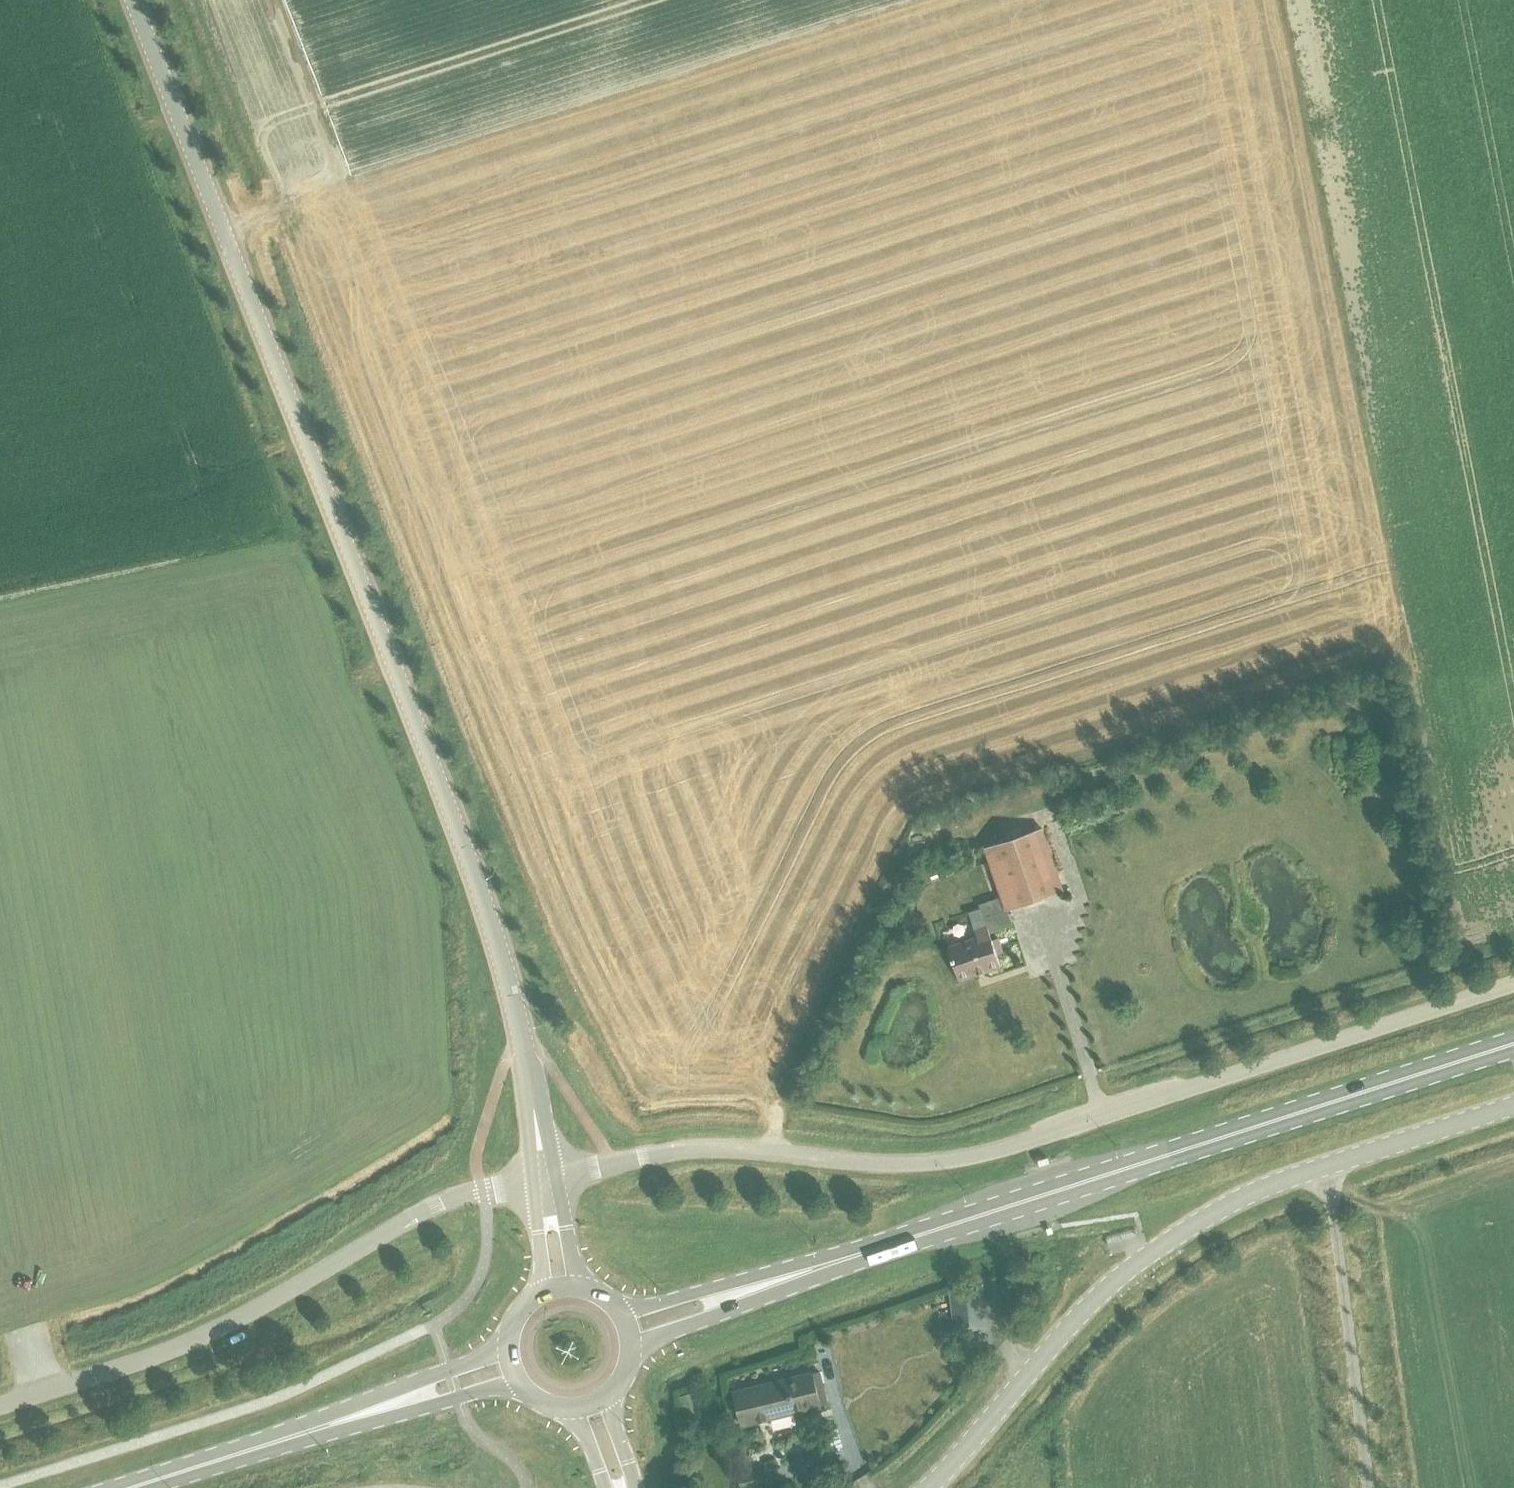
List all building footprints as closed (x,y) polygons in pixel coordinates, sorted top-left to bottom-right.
[(1043,828),(986,848),(1003,896),(1007,910),(1008,909),(1065,890),(1064,890),(1043,828)] [(978,938),(949,948),(960,980),(1002,966),(998,954),(1004,952),(1000,937),(993,940),(990,930),(985,917),(1007,910),(1003,896),(980,904),(981,906),(969,910),(978,938)] [(983,1286),(951,1290),(956,1331),(987,1327),(983,1286)] [(813,1373),(735,1392),(743,1425),(822,1406),(821,1405),(829,1404),(821,1372),(814,1374),(813,1373)] [(739,1475),(742,1487),(749,1487),(774,1482),(771,1467),(739,1475)]
